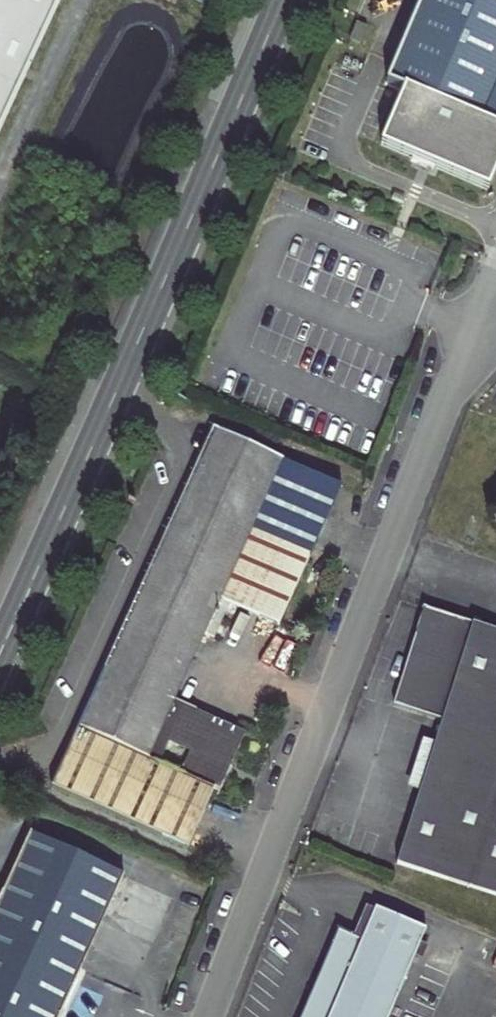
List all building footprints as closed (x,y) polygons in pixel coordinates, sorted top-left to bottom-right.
[(65,0),(0,0),(0,136),(65,0)] [(386,84),(405,91),(382,145),(488,189),(495,171),(495,0),(422,0),(386,84)] [(357,21),(349,39),(359,43),(366,25),(357,21)] [(342,488),(213,429),(79,725),(52,787),(188,849),(213,792),(217,795),(245,733),(174,700),(205,633),(215,637),(230,605),(279,626),(342,488)] [(424,608),(393,705),(441,720),(396,863),(495,895),(495,631),(424,608)] [(31,834),(0,901),(0,1016),(58,1016),(123,876),(31,834)] [(361,939),(374,909),(366,905),(354,935),(361,939)] [(425,930),(374,909),(361,939),(354,935),(338,929),(300,1016),(388,1016),(425,930)]
